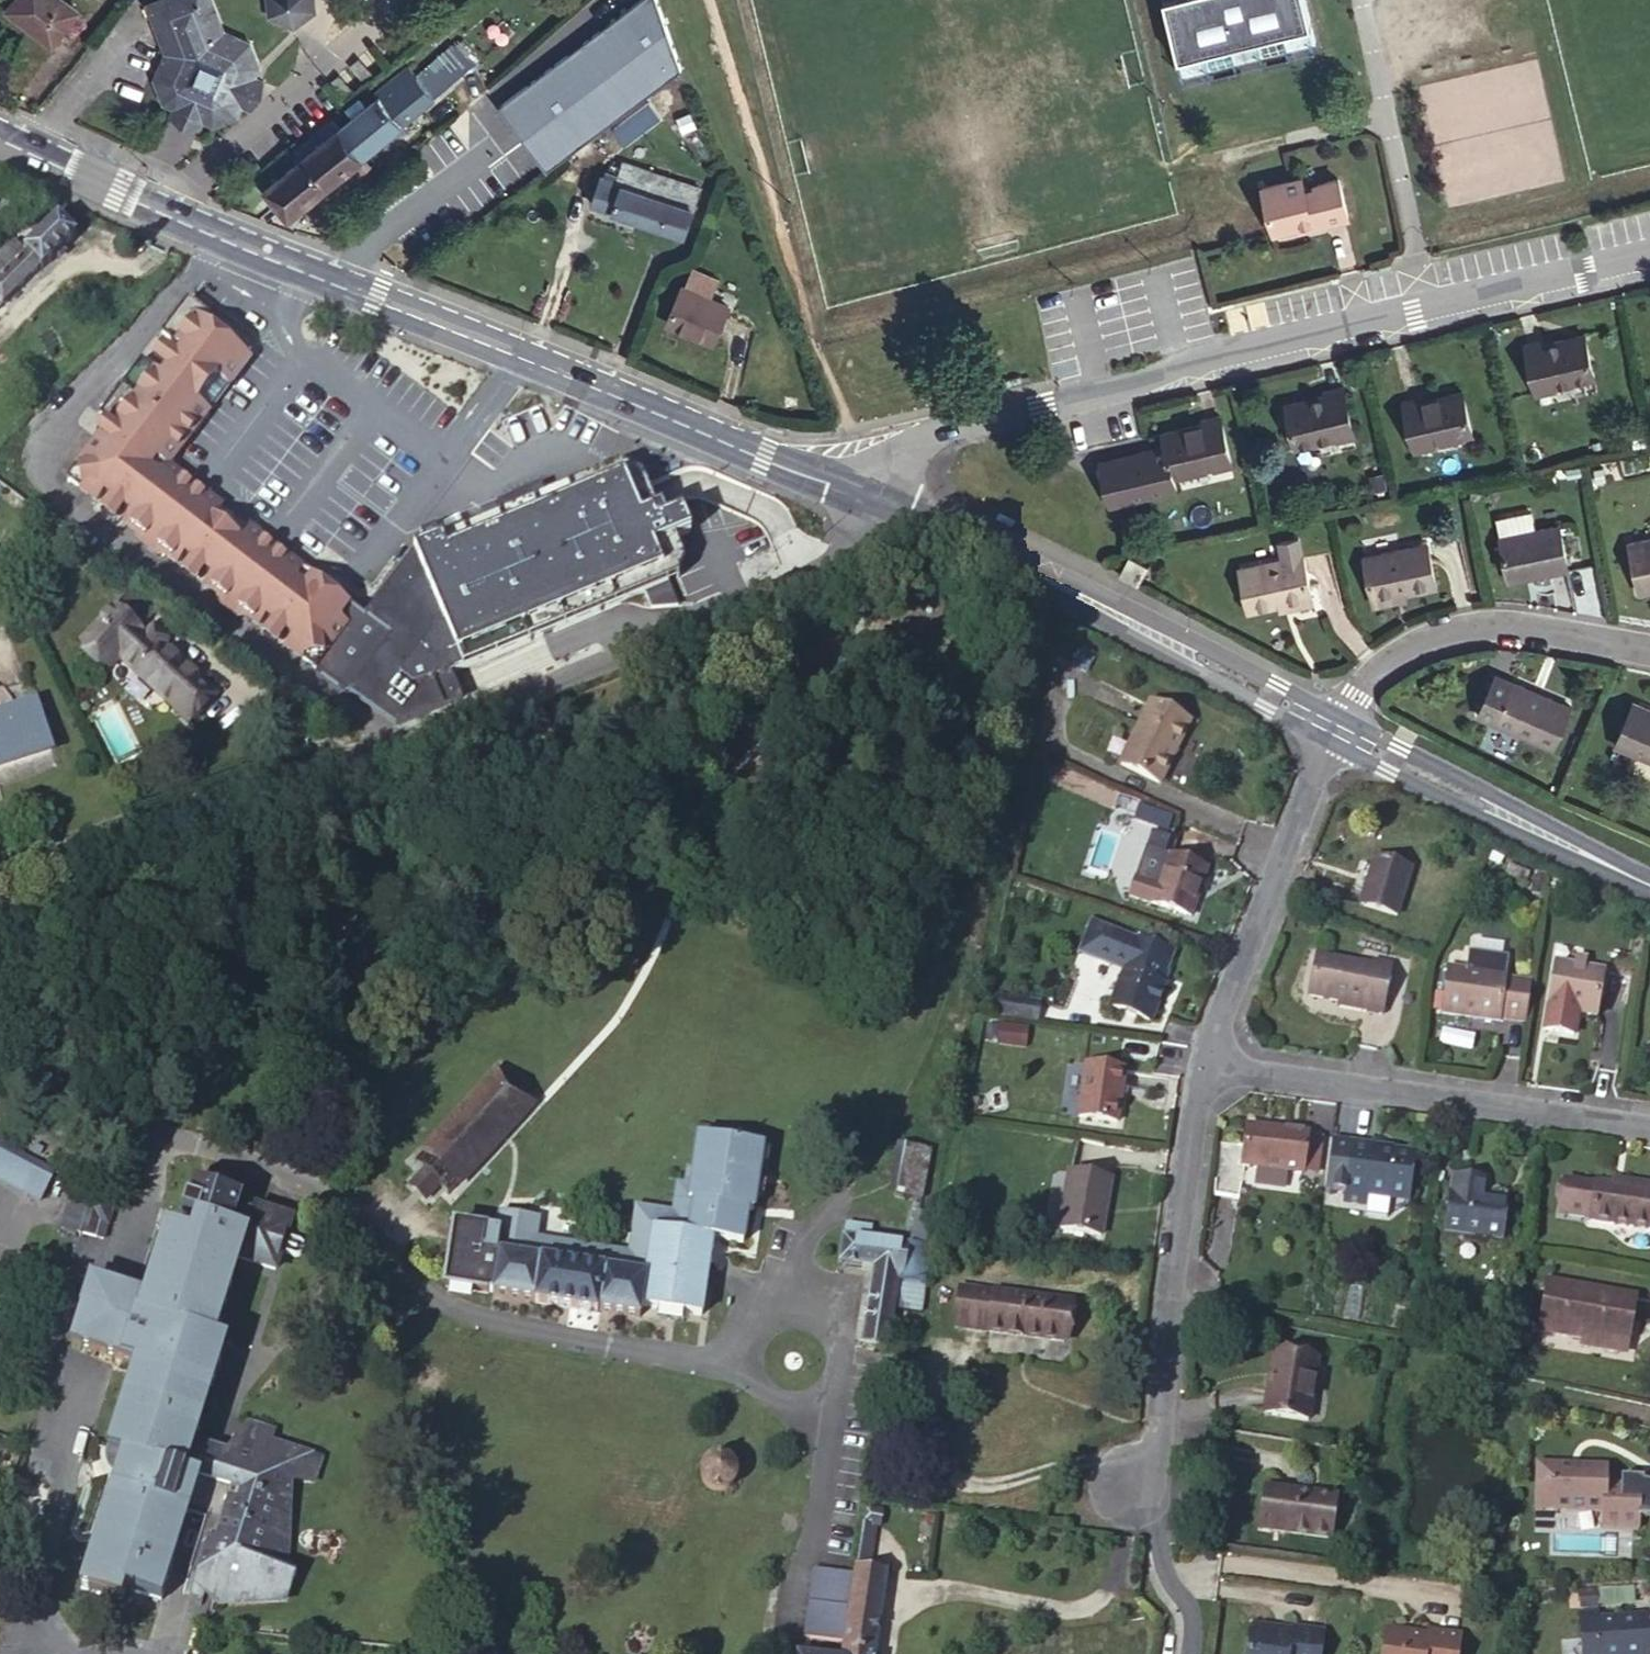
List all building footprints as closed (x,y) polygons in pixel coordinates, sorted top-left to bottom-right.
[(55,45),(81,12),(65,0),(12,0),(6,7),(55,45)] [(167,52),(155,78),(165,102),(175,106),(172,114),(198,126),(202,118),(213,123),(236,114),(242,104),(249,107),(262,80),(253,76),(259,65),(250,42),(223,31),(211,0),(159,0),(148,4),(167,52)] [(270,15),(293,25),(314,10),(313,0),(269,0),(270,15)] [(657,0),(639,0),(498,110),(547,170),(682,69),(657,0)] [(1184,73),(1315,41),(1304,0),(1164,0),(1184,73)] [(266,188),(289,216),(355,162),(362,170),(369,165),(362,156),(473,64),(455,44),(417,75),(408,65),(338,126),(330,116),(301,142),(309,151),(266,188)] [(660,119),(647,105),(615,131),(627,147),(660,119)] [(639,218),(655,173),(624,162),(617,183),(601,178),(592,203),(639,218)] [(701,188),(655,173),(639,218),(685,233),(701,188)] [(1305,189),(1302,178),(1263,187),(1274,232),(1313,222),(1314,227),(1327,224),(1326,221),(1348,216),(1339,177),(1315,183),(1316,186),(1305,189)] [(58,217),(19,256),(9,247),(0,256),(0,306),(41,267),(43,270),(77,235),(58,217)] [(729,305),(683,285),(667,322),(713,342),(729,305)] [(204,373),(209,366),(218,364),(233,345),(211,327),(216,321),(188,300),(162,334),(181,349),(161,375),(142,361),(100,415),(119,430),(109,442),(101,436),(68,479),(81,490),(97,502),(104,494),(130,514),(124,522),(178,564),(185,556),(211,576),(205,584),(259,626),(266,618),(292,638),(286,646),(316,669),(349,626),(340,619),(350,606),(327,588),(307,590),(239,538),(225,541),(215,534),(214,519),(146,467),(138,461),(149,447),(167,444),(208,390),(204,373)] [(1525,345),(1535,387),(1551,383),(1552,387),(1595,377),(1585,335),(1544,344),(1543,341),(1525,345)] [(1551,383),(1535,387),(1536,391),(1552,387),(1551,383)] [(1295,447),(1337,437),(1336,432),(1353,428),(1344,387),(1326,391),(1327,394),(1286,404),(1295,447)] [(1402,402),(1413,444),(1429,439),(1431,444),(1473,434),(1463,391),(1422,401),(1421,397),(1402,402)] [(1213,461),(1230,457),(1221,416),(1203,419),(1204,423),(1164,432),(1167,445),(1174,476),(1214,466),(1213,461)] [(1336,432),(1337,437),(1354,433),(1353,428),(1336,432)] [(1429,439),(1413,444),(1414,448),(1431,444),(1429,439)] [(1177,489),(1174,476),(1167,445),(1101,461),(1110,504),(1177,489)] [(1231,462),(1230,457),(1213,461),(1214,466),(1231,462)] [(365,616),(350,606),(340,619),(349,626),(316,669),(397,726),(445,706),(434,681),(453,673),(646,593),(652,608),(679,606),(655,549),(691,533),(683,513),(666,520),(662,510),(642,518),(620,467),(547,497),(542,486),(497,504),(502,516),(442,541),(436,527),(420,533),(426,547),(414,553),(365,616)] [(1497,518),(1500,536),(1535,529),(1531,511),(1497,518)] [(1535,529),(1500,536),(1509,580),(1568,568),(1559,524),(1535,529)] [(1239,567),(1249,611),(1312,597),(1299,538),(1279,542),(1283,558),(1239,567)] [(1649,590),(1649,538),(1629,542),(1639,592),(1649,590)] [(1373,599),(1437,586),(1428,543),(1364,556),(1373,599)] [(1120,574),(1137,584),(1146,567),(1129,557),(1120,574)] [(135,590),(117,609),(139,628),(156,609),(135,590)] [(139,628),(117,609),(116,608),(85,641),(111,665),(120,655),(178,709),(179,708),(191,720),(212,697),(193,681),(196,678),(160,646),(164,640),(152,630),(148,635),(139,628)] [(434,681),(445,706),(463,699),(453,673),(434,681)] [(1553,747),(1571,707),(1495,673),(1477,714),(1553,747)] [(1633,702),(1615,743),(1649,758),(1649,709),(1633,702)] [(1150,704),(1120,765),(1160,785),(1190,723),(1150,704)] [(0,717),(0,766),(51,750),(36,705),(0,717)] [(1135,879),(1130,896),(1190,916),(1207,869),(1167,855),(1156,886),(1135,879)] [(1374,858),(1360,905),(1397,916),(1411,869),(1374,858)] [(1095,957),(1106,929),(1091,923),(1080,951),(1095,957)] [(1172,954),(1106,929),(1095,957),(1124,969),(1110,1006),(1151,1022),(1165,986),(1161,985),(1172,954)] [(1317,956),(1309,995),(1363,1006),(1362,1011),(1382,1015),(1391,970),(1317,956)] [(1602,969),(1558,961),(1550,1009),(1594,1017),(1602,969)] [(1526,1022),(1532,982),(1507,979),(1505,979),(1506,976),(1448,967),(1442,1013),(1499,1021),(1500,1018),(1526,1022)] [(1007,999),(996,997),(994,1015),(1004,1016),(1007,999)] [(1037,1021),(1040,1004),(1007,999),(1004,1016),(1037,1021)] [(998,1024),(997,1041),(1024,1043),(1025,1026),(998,1024)] [(1086,1064),(1079,1117),(1117,1123),(1125,1070),(1086,1064)] [(433,1162),(448,1176),(458,1184),(525,1111),(519,1106),(531,1094),(501,1069),(423,1154),(433,1162)] [(536,1099),(531,1094),(519,1106),(525,1111),(536,1099)] [(1242,1166),(1302,1174),(1308,1134),(1248,1125),(1242,1166)] [(713,1239),(712,1240),(744,1244),(749,1211),(754,1211),(764,1146),(699,1137),(691,1188),(678,1186),(673,1214),(637,1209),(635,1222),(654,1225),(653,1230),(713,1239)] [(1353,1143),(1332,1140),(1326,1190),(1346,1192),(1353,1143)] [(1393,1150),(1393,1149),(1353,1143),(1346,1192),(1345,1198),(1365,1202),(1366,1196),(1391,1199),(1391,1196),(1409,1198),(1415,1153),(1393,1150)] [(895,1195),(922,1200),(931,1150),(904,1145),(895,1195)] [(6,1149),(0,1160),(0,1179),(22,1191),(36,1164),(6,1149)] [(436,1189),(448,1176),(433,1162),(422,1176),(436,1189)] [(54,1174),(36,1164),(22,1191),(41,1201),(54,1174)] [(1069,1172),(1059,1229),(1101,1236),(1111,1180),(1069,1172)] [(1488,1180),(1453,1175),(1446,1231),(1484,1236),(1484,1234),(1503,1237),(1508,1199),(1485,1196),(1488,1180)] [(1632,1183),(1631,1188),(1597,1183),(1597,1186),(1567,1181),(1562,1214),(1592,1219),(1591,1221),(1649,1230),(1649,1185),(1632,1183)] [(274,1270),(291,1219),(254,1208),(252,1213),(240,1209),(243,1198),(193,1183),(183,1214),(197,1218),(191,1235),(167,1228),(156,1264),(159,1266),(148,1299),(145,1298),(140,1317),(154,1321),(140,1363),(137,1362),(125,1399),(128,1400),(118,1433),(115,1432),(109,1451),(127,1457),(116,1491),(113,1490),(102,1525),(105,1526),(94,1559),(91,1558),(81,1589),(121,1602),(125,1589),(161,1601),(173,1565),(178,1548),(175,1547),(185,1513),(206,1520),(190,1571),(197,1573),(190,1598),(201,1607),(206,1591),(215,1599),(232,1604),(234,1599),(246,1602),(247,1598),(259,1601),(261,1596),(273,1599),(274,1595),(286,1598),(294,1574),(285,1570),(288,1480),(311,1481),(319,1457),(271,1441),(275,1429),(247,1421),(226,1453),(195,1443),(202,1421),(199,1420),(210,1386),(213,1388),(224,1351),(210,1347),(218,1320),(221,1322),(233,1286),(230,1284),(238,1258),(274,1270)] [(79,1233),(91,1192),(78,1185),(65,1228),(79,1233)] [(103,1239),(113,1203),(91,1192),(79,1233),(96,1237),(103,1239)] [(917,1212),(911,1246),(924,1248),(929,1214),(917,1212)] [(497,1232),(455,1225),(445,1287),(535,1301),(535,1303),(597,1312),(597,1310),(640,1317),(641,1306),(701,1316),(712,1240),(713,1239),(653,1230),(654,1225),(635,1222),(630,1255),(535,1239),(539,1219),(501,1213),(497,1232)] [(864,1343),(887,1346),(892,1308),(897,1279),(902,1245),(870,1241),(872,1229),(846,1225),(840,1262),(876,1266),(864,1343)] [(902,1245),(897,1279),(922,1282),(926,1248),(924,1248),(911,1246),(902,1245)] [(922,1282),(897,1279),(892,1308),(917,1312),(922,1282)] [(1548,1281),(1539,1332),(1628,1348),(1637,1296),(1548,1281)] [(955,1327),(959,1327),(963,1289),(960,1288),(955,1327)] [(963,1289),(959,1327),(987,1331),(1064,1341),(1068,1302),(963,1289)] [(1308,1423),(1317,1363),(1278,1357),(1274,1383),(1269,1383),(1265,1415),(1308,1423)] [(722,1456),(719,1456),(718,1456),(715,1457),(710,1458),(708,1460),(705,1462),(703,1465),(702,1468),(701,1471),(701,1474),(701,1477),(701,1480),(704,1484),(705,1486),(708,1489),(711,1491),(715,1492),(720,1492),(723,1492),(726,1491),(730,1489),(733,1486),(735,1483),(736,1479),(737,1476),(737,1473),(736,1470),(735,1466),(732,1463),(730,1460),(727,1458),(724,1457),(722,1456)] [(1538,1465),(1536,1509),(1604,1512),(1603,1528),(1638,1529),(1639,1485),(1606,1484),(1607,1467),(1538,1465)] [(1260,1529),(1271,1531),(1277,1489),(1266,1488),(1260,1529)] [(1277,1489),(1271,1531),(1331,1539),(1336,1498),(1277,1489)] [(883,1510),(866,1507),(857,1568),(869,1570),(876,1526),(881,1527),(883,1510)] [(856,1574),(816,1568),(805,1636),(845,1642),(856,1574)] [(857,1568),(845,1642),(843,1653),(874,1653),(874,1652),(886,1572),(869,1570),(857,1568)] [(1639,1617),(1598,1620),(1597,1614),(1579,1615),(1582,1653),(1641,1653),(1639,1617)] [(1639,1617),(1641,1653),(1649,1653),(1649,1617),(1639,1617)] [(1251,1631),(1248,1653),(1323,1653),(1325,1633),(1293,1629),(1293,1632),(1285,1631),(1284,1634),(1277,1633),(1277,1630),(1257,1627),(1251,1631)] [(1387,1630),(1384,1653),(1459,1653),(1462,1636),(1429,1631),(1429,1636),(1419,1634),(1418,1637),(1412,1636),(1408,1633),(1387,1630)]
